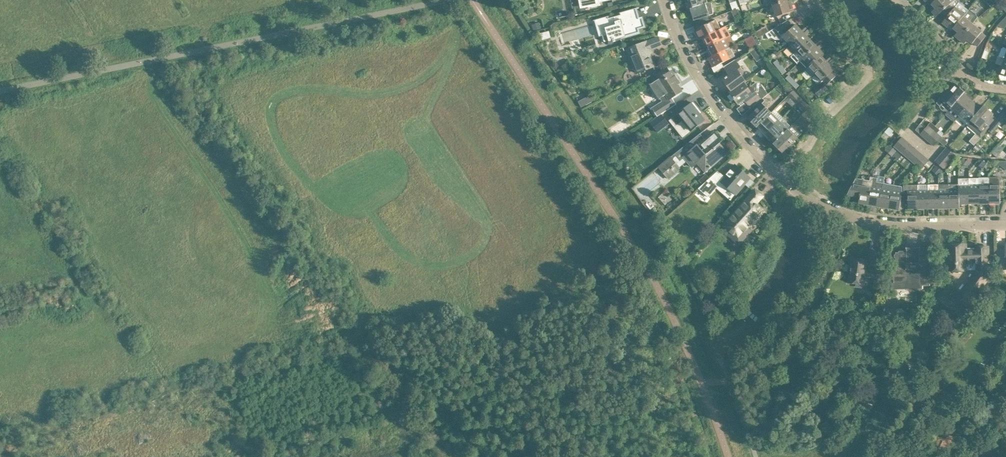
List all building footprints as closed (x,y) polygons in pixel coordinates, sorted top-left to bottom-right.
[(691,8),(690,8),(703,4),(706,3),(709,2),(708,0),(685,0),(688,9),(691,8)] [(777,17),(795,11),(791,0),(788,0),(773,5),(777,17)] [(932,4),(936,8),(932,11),(936,16),(940,13),(955,0),(936,0),(933,3),(933,2),(932,4)] [(947,27),(951,30),(953,29),(954,28),(953,28),(955,27),(963,16),(964,16),(965,15),(968,10),(955,0),(940,13),(946,18),(942,23),(947,27)] [(703,4),(690,8),(691,8),(694,20),(692,20),(694,26),(709,20),(707,15),(709,15),(713,13),(711,2),(712,2),(711,1),(709,2),(706,3),(703,4)] [(608,16),(596,20),(596,21),(599,31),(600,34),(607,32),(610,41),(610,42),(614,41),(614,42),(616,41),(621,39),(620,34),(624,33),(625,36),(639,32),(638,28),(645,26),(642,17),(639,18),(636,8),(620,13),(620,15),(609,18),(608,16)] [(955,36),(960,40),(973,24),(978,18),(977,17),(976,16),(976,15),(974,14),(973,13),(973,12),(972,12),(971,11),(970,11),(968,11),(968,10),(965,15),(964,16),(963,16),(955,27),(953,28),(954,28),(958,32),(955,36)] [(699,40),(704,38),(704,37),(716,31),(722,28),(717,19),(695,30),(699,40)] [(784,37),(790,44),(807,29),(804,26),(801,29),(797,25),(794,27),(788,20),(769,31),(766,34),(769,39),(771,37),(776,40),(780,40),(784,37)] [(540,22),(531,25),(533,31),(541,29),(540,22)] [(982,31),(973,24),(960,40),(965,43),(968,40),(972,43),(973,42),(978,46),(986,36),(981,32),(982,31)] [(704,38),(703,38),(704,40),(705,42),(706,42),(709,46),(730,35),(726,26),(722,28),(716,31),(704,37),(704,38)] [(758,39),(766,34),(769,31),(766,26),(754,33),(757,39),(758,39)] [(793,55),(810,39),(806,35),(810,32),(807,29),(790,44),(786,48),(793,55)] [(550,31),(540,34),(542,40),(551,38),(550,31)] [(735,45),(730,35),(709,46),(713,55),(713,56),(725,49),(726,50),(731,47),(735,45)] [(627,49),(637,73),(655,66),(648,50),(662,45),(658,37),(647,42),(644,44),(643,43),(627,49)] [(747,38),(744,40),(749,48),(752,46),(753,48),(758,45),(755,40),(750,43),(747,38)] [(800,61),(803,58),(820,43),(817,40),(814,43),(810,39),(793,55),(790,57),(797,64),(800,61)] [(807,67),(810,65),(821,55),(824,53),(819,49),(823,46),(820,43),(803,58),(800,61),(807,68),(808,67),(807,67)] [(713,55),(708,58),(713,67),(715,72),(725,66),(723,63),(735,56),(731,47),(726,50),(725,49),(713,56),(713,55)] [(756,47),(750,52),(757,62),(763,57),(756,47)] [(825,59),(821,55),(810,65),(807,67),(808,67),(807,68),(805,70),(812,77),(814,74),(831,59),(828,56),(825,59)] [(730,75),(724,79),(732,91),(746,81),(742,75),(743,74),(744,71),(738,63),(742,60),(740,57),(725,66),(730,75)] [(821,81),(823,80),(827,84),(838,74),(834,70),(835,69),(831,65),(834,62),(831,59),(814,74),(821,81)] [(773,63),(778,68),(782,66),(777,60),(773,63)] [(786,72),(782,66),(778,68),(783,74),(786,72)] [(655,73),(646,77),(651,84),(650,85),(659,99),(661,98),(663,102),(651,109),(656,117),(676,104),(672,98),(682,91),(677,84),(680,83),(672,71),(659,79),(655,73)] [(785,78),(791,84),(794,80),(789,75),(785,78)] [(799,86),(797,83),(794,80),(791,84),(796,89),(799,86)] [(732,91),(730,92),(739,104),(745,99),(752,108),(752,107),(763,98),(768,94),(765,90),(750,87),(749,88),(744,82),(746,81),(732,91)] [(965,91),(956,83),(944,96),(943,95),(943,94),(936,101),(940,105),(940,106),(940,107),(941,108),(941,109),(942,110),(944,111),(945,111),(946,111),(947,111),(950,108),(965,91)] [(816,93),(820,97),(829,90),(825,85),(816,93)] [(788,95),(797,103),(802,99),(793,90),(788,95)] [(950,108),(945,115),(954,123),(960,116),(973,101),(969,98),(971,95),(966,91),(965,91),(950,108)] [(756,111),(748,118),(752,122),(750,123),(754,127),(755,126),(757,127),(758,126),(771,112),(766,107),(768,104),(763,98),(752,107),(756,111)] [(810,107),(802,99),(797,103),(805,112),(810,107)] [(982,108),(981,108),(973,101),(960,116),(969,124),(982,108)] [(692,103),(672,119),(672,120),(676,125),(673,127),(682,138),(705,120),(700,114),(698,110),(699,109),(694,103),(692,104),(692,103)] [(980,138),(988,130),(990,127),(986,123),(994,114),(984,105),(981,108),(982,108),(969,124),(966,126),(976,135),(969,142),(974,146),(980,138)] [(758,126),(766,134),(780,121),(771,112),(758,126)] [(658,132),(664,127),(669,124),(668,123),(661,114),(651,122),(658,132)] [(806,128),(811,123),(802,115),(798,120),(806,128)] [(990,127),(988,130),(992,134),(999,126),(1004,130),(1005,127),(1005,117),(1005,118),(1000,115),(990,127)] [(780,121),(766,134),(775,142),(775,143),(788,129),(791,126),(783,118),(780,121)] [(935,126),(931,122),(920,134),(925,138),(935,126)] [(935,126),(925,138),(929,142),(937,133),(940,130),(935,126)] [(775,143),(775,142),(774,144),(783,153),(797,137),(788,129),(775,143)] [(698,162),(706,172),(728,152),(720,143),(723,141),(715,132),(701,144),(696,138),(672,158),(671,157),(659,167),(669,179),(681,169),(680,167),(687,161),(692,167),(698,162)] [(937,133),(929,142),(934,146),(939,140),(945,146),(946,144),(948,142),(937,133)] [(894,146),(899,150),(907,141),(902,137),(894,146)] [(899,150),(903,154),(911,145),(907,141),(899,150)] [(903,154),(908,158),(916,149),(911,145),(903,154)] [(956,155),(954,154),(947,148),(943,152),(952,160),(956,155)] [(912,161),(920,152),(916,149),(908,158),(912,161)] [(925,156),(920,152),(912,161),(917,165),(925,156)] [(952,160),(943,152),(939,157),(948,164),(952,160)] [(897,161),(905,168),(910,163),(902,156),(897,161)] [(925,165),(929,160),(925,156),(917,165),(922,169),(925,165)] [(939,157),(935,161),(944,169),(948,164),(939,157)] [(999,162),(998,163),(1005,170),(1005,162),(999,162)] [(717,173),(710,179),(719,186),(725,191),(728,187),(736,194),(750,177),(736,165),(724,179),(717,173)] [(702,185),(710,178),(706,174),(698,180),(702,185)] [(862,178),(856,178),(848,195),(860,197),(859,203),(869,205),(872,187),(874,176),(871,176),(870,179),(865,179),(865,178),(862,178)] [(872,187),(869,205),(879,207),(884,184),(877,182),(878,177),(874,176),(872,187)] [(702,185),(699,188),(709,197),(719,186),(710,179),(710,178),(702,185)] [(979,179),(980,204),(990,203),(989,178),(979,179)] [(990,203),(1000,203),(1000,186),(1000,178),(989,178),(990,203)] [(959,204),(960,204),(970,204),(969,179),(959,179),(959,185),(959,204)] [(979,179),(969,179),(970,204),(980,204),(979,179)] [(879,207),(889,208),(893,185),(884,184),(879,207)] [(900,207),(905,207),(904,199),(902,199),(903,193),(902,187),(893,185),(889,208),(900,210),(900,207)] [(904,186),(904,199),(905,207),(908,207),(908,209),(919,209),(918,191),(918,185),(904,186)] [(928,191),(929,208),(939,208),(938,185),(928,185),(928,191)] [(949,185),(938,185),(939,208),(949,208),(949,185)] [(949,185),(949,208),(960,208),(960,204),(959,204),(959,185),(949,185)] [(762,196),(756,190),(724,225),(739,238),(764,210),(756,203),(762,196)] [(928,191),(918,191),(919,209),(929,208),(928,191)] [(967,308),(989,277),(988,246),(976,246),(976,249),(966,250),(966,244),(948,244),(949,271),(967,271),(967,270),(975,270),(975,275),(957,301),(967,308)] [(894,283),(893,283),(893,288),(907,287),(907,289),(923,288),(923,286),(930,285),(930,257),(933,257),(933,250),(930,250),(929,247),(920,247),(920,246),(906,247),(906,252),(896,252),(896,260),(895,260),(895,271),(894,271),(894,283)] [(876,277),(879,252),(872,251),(870,260),(852,258),(849,282),(864,284),(865,276),(876,277)] [(891,359),(886,365),(896,375),(901,369),(897,365),(891,359)] [(792,393),(786,400),(791,404),(797,397),(792,393)] [(862,395),(857,402),(864,407),(868,400),(862,395)] [(829,420),(835,412),(820,402),(814,410),(829,420)]
